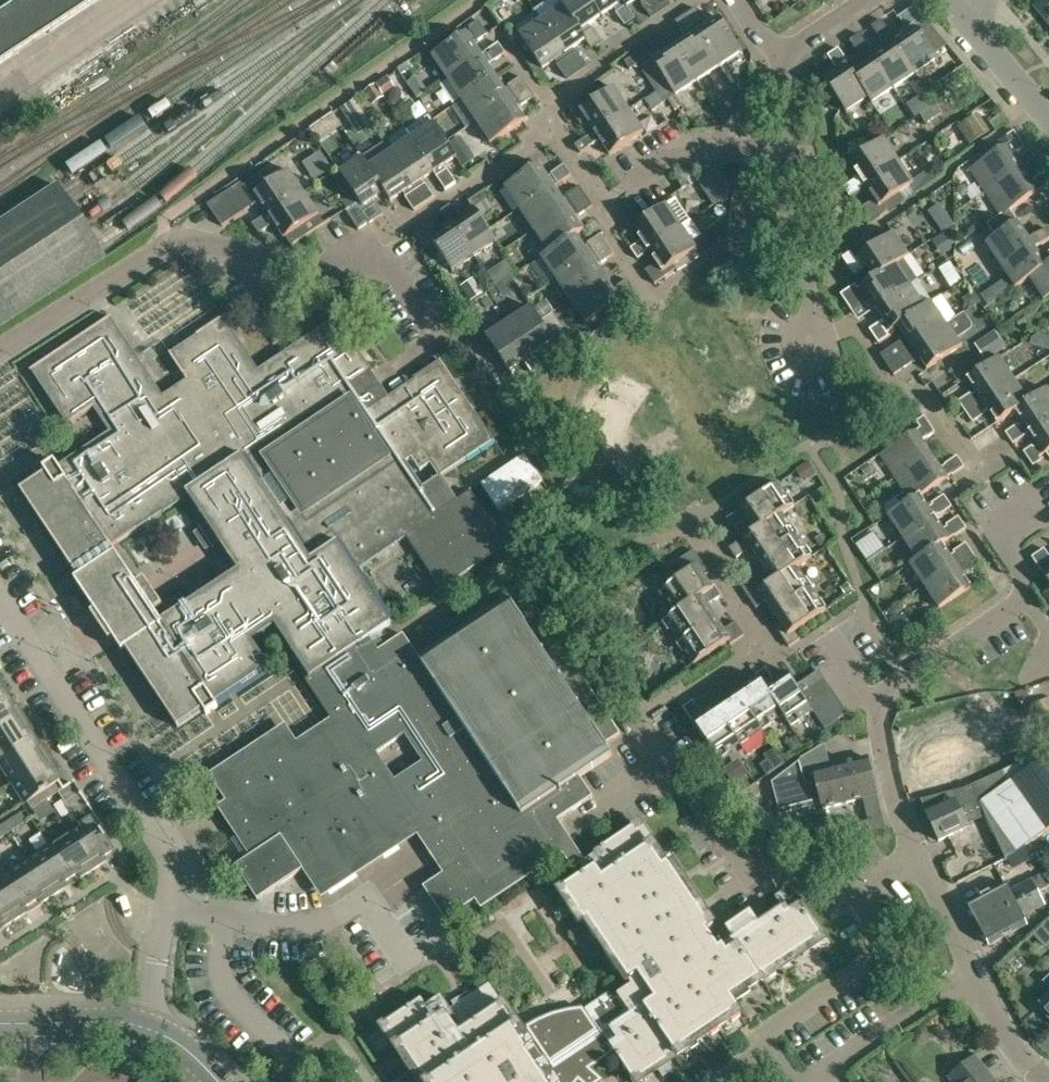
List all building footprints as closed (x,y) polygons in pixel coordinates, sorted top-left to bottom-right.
[(99,0),(0,0),(0,66),(99,0)] [(591,0),(558,0),(562,6),(563,6),(587,40),(586,40),(593,50),(603,43),(594,30),(592,31),(589,26),(602,16),(591,0)] [(602,16),(615,8),(618,12),(616,14),(626,27),(637,20),(628,7),(627,8),(622,0),(591,0),(602,16)] [(643,3),(641,4),(651,17),(661,10),(654,0),(641,0),(643,3)] [(661,10),(671,3),(669,0),(654,0),(661,10)] [(1034,7),(1048,24),(1048,0),(1042,0),(1034,7)] [(562,6),(542,20),(577,72),(587,65),(578,53),(576,54),(573,49),(586,40),(587,40),(563,6),(562,6)] [(893,42),(916,76),(938,61),(918,30),(925,25),(913,8),(898,17),(908,32),(893,42)] [(685,17),(720,68),(742,54),(719,19),(707,28),(703,23),(704,22),(696,9),(685,17)] [(720,68),(685,17),(675,23),(684,36),(686,35),(688,39),(675,48),(698,83),(720,68)] [(483,57),(482,56),(474,43),(478,40),(479,42),(490,35),(480,20),(469,28),(472,31),(433,57),(448,80),(483,57)] [(577,72),(542,20),(519,36),(543,70),(557,60),(560,65),(558,66),(567,79),(577,72)] [(886,47),(871,57),(894,91),(916,76),(893,42),(889,36),(891,35),(881,20),(872,26),(886,47)] [(871,57),(867,50),(869,49),(859,34),(849,41),(863,62),(850,71),(869,99),(868,100),(872,106),(894,91),(871,57)] [(698,83),(675,48),(662,56),(659,52),(661,51),(653,38),(636,50),(638,54),(643,62),(650,57),(653,61),(669,86),(677,97),(698,83)] [(500,44),(482,56),(483,57),(448,80),(462,100),(496,78),(488,65),(492,62),(493,64),(507,55),(500,44)] [(869,99),(850,71),(843,60),(846,58),(839,48),(827,56),(837,71),(823,81),(846,115),(868,100),(869,99)] [(643,62),(638,54),(625,63),(630,71),(643,62)] [(388,76),(375,85),(383,96),(395,87),(388,76)] [(496,78),(462,100),(477,122),(529,88),(522,77),(508,87),(509,89),(505,91),(496,78)] [(416,79),(408,84),(407,85),(417,100),(427,93),(416,79)] [(383,96),(375,85),(363,92),(372,106),(385,98),(383,96)] [(669,86),(658,93),(666,105),(677,97),(669,86)] [(536,98),(529,88),(477,122),(492,145),(527,122),(517,108),(521,106),(522,107),(536,98)] [(596,134),(631,111),(615,89),(595,102),(590,95),(569,109),(581,126),(587,122),(595,133),(596,134)] [(942,114),(936,105),(920,115),(926,124),(942,114)] [(596,134),(595,133),(575,147),(580,155),(601,141),(611,156),(645,133),(631,111),(596,134)] [(434,124),(412,139),(435,174),(434,174),(446,192),(457,184),(449,171),(446,173),(443,168),(458,159),(434,124)] [(1010,142),(970,170),(985,193),(1022,169),(1012,155),(1017,152),(1017,153),(1025,148),(1014,131),(1006,136),(1010,142)] [(865,185),(900,161),(884,138),(849,162),(859,178),(843,189),(849,199),(862,191),(861,189),(865,186),(866,186),(865,185)] [(435,174),(412,139),(391,153),(425,205),(435,198),(427,185),(425,187),(422,183),(434,174),(435,174)] [(425,205),(391,153),(381,159),(375,150),(363,157),(369,167),(369,168),(385,193),(385,194),(391,203),(405,193),(408,198),(406,199),(415,212),(425,205)] [(369,167),(363,157),(340,172),(359,202),(345,211),(358,231),(369,224),(383,216),(376,205),(375,206),(372,202),(385,194),(385,193),(369,168),(369,167)] [(866,186),(865,186),(874,200),(858,211),(868,226),(888,213),(882,205),(914,183),(900,161),(865,185),(866,186)] [(520,210),(553,188),(553,187),(558,183),(559,185),(572,176),(565,166),(552,175),(553,176),(548,180),(538,166),(505,188),(520,210)] [(985,193),(1001,217),(1009,211),(1042,189),(1042,190),(1048,186),(1048,176),(1046,172),(1035,179),(1035,180),(1031,183),(1022,169),(985,193)] [(271,218),(304,194),(289,172),(266,187),(260,177),(245,187),(242,183),(231,191),(238,201),(246,213),(260,203),(268,215),(264,217),(266,220),(271,217),(271,218)] [(105,259),(96,246),(80,221),(64,197),(56,186),(0,223),(0,328),(105,259)] [(562,201),(553,188),(520,210),(535,233),(587,198),(580,187),(566,197),(567,198),(562,201)] [(238,201),(231,191),(208,206),(215,216),(238,201)] [(484,193),(471,202),(476,209),(488,200),(484,193)] [(266,220),(264,217),(252,225),(258,235),(274,224),(283,238),(284,240),(286,238),(291,247),(324,225),(304,194),(271,218),(271,217),(266,220)] [(935,197),(918,212),(928,223),(945,209),(935,197)] [(535,233),(549,254),(550,255),(577,237),(577,238),(585,233),(575,218),(579,215),(580,217),(593,208),(587,198),(535,233)] [(246,213),(238,201),(215,216),(223,228),(246,213)] [(648,252),(683,227),(668,204),(632,228),(642,242),(631,249),(638,261),(645,256),(644,254),(648,252)] [(453,224),(476,258),(499,243),(476,209),(461,219),(451,205),(441,212),(448,222),(451,220),(453,224)] [(996,237),(986,244),(1001,266),(1032,245),(1029,241),(1018,224),(1019,223),(1018,222),(1017,223),(1009,211),(1001,217),(989,225),(996,237)] [(476,258),(453,224),(438,234),(431,225),(416,236),(426,251),(435,245),(454,273),(476,258)] [(683,227),(648,252),(656,264),(645,271),(655,285),(677,271),(674,267),(698,250),(683,227)] [(895,265),(896,266),(909,257),(894,234),(855,260),(851,253),(842,259),(854,277),(863,271),(862,269),(865,266),(874,278),(874,279),(895,265)] [(550,255),(549,254),(542,259),(557,281),(609,246),(602,236),(587,245),(588,247),(585,249),(577,238),(577,237),(550,255)] [(1032,245),(1001,266),(1015,289),(1030,279),(1047,267),(1047,266),(1035,249),(1032,245)] [(616,256),(609,246),(557,281),(571,302),(605,280),(597,268),(601,264),(602,266),(616,256)] [(958,260),(946,268),(957,286),(969,278),(958,260)] [(1030,279),(1044,301),(1048,298),(1048,264),(1047,266),(1047,267),(1030,279)] [(874,279),(874,278),(856,290),(854,287),(844,294),(853,308),(864,301),(863,299),(867,296),(875,309),(910,286),(896,266),(895,265),(874,279)] [(483,294),(473,279),(462,286),(472,301),(483,294)] [(614,294),(605,280),(571,302),(587,325),(625,300),(627,303),(637,297),(627,282),(618,289),(619,291),(614,294)] [(910,286),(875,309),(885,322),(880,325),(879,324),(869,331),(878,344),(888,337),(885,333),(890,330),(891,332),(898,327),(897,326),(925,308),(924,307),(910,286)] [(897,326),(898,327),(906,339),(881,357),(887,366),(947,325),(931,302),(924,307),(925,308),(897,326)] [(532,357),(533,357),(550,345),(556,355),(568,346),(560,333),(552,339),(532,309),(510,324),(532,357)] [(947,325),(887,366),(894,376),(919,359),(927,370),(962,347),(955,336),(969,327),(961,315),(947,325)] [(369,658),(373,656),(364,643),(391,624),(355,571),(406,537),(441,590),(507,546),(471,492),(432,518),(398,466),(411,457),(420,471),(431,463),(441,478),(495,441),(442,362),(362,416),(346,392),(374,373),(337,318),(259,370),(224,318),(169,355),(188,382),(165,398),(111,318),(30,373),(67,427),(95,409),(111,433),(59,468),(55,461),(43,469),(46,473),(20,490),(78,577),(75,580),(95,610),(91,613),(92,615),(96,612),(112,636),(108,639),(110,641),(113,638),(122,651),(126,649),(178,728),(204,710),(207,714),(218,707),(216,704),(271,667),(253,641),(276,625),(311,678),(338,718),(348,711),(376,754),(377,754),(406,734),(425,762),(395,781),(395,782),(420,819),(454,796),(418,743),(426,738),(423,733),(422,733),(410,714),(399,696),(398,697),(390,684),(389,685),(388,684),(390,682),(387,678),(383,680),(369,658)] [(532,357),(510,324),(487,339),(509,373),(525,363),(533,375),(543,369),(537,360),(535,361),(533,357),(532,357)] [(997,334),(985,340),(993,355),(1004,349),(997,334)] [(965,413),(1014,380),(999,358),(967,379),(976,392),(971,395),(970,393),(958,402),(965,413)] [(1028,401),(1014,380),(965,413),(972,423),(985,415),(983,413),(987,410),(997,424),(1015,411),(1028,401)] [(1015,411),(1024,424),(1019,427),(1017,424),(1005,433),(1013,445),(1030,433),(1029,432),(1048,419),(1048,393),(1047,389),(1028,401),(1015,411)] [(893,478),(929,453),(921,441),(926,437),(927,439),(936,433),(924,416),(916,422),(920,428),(878,456),(893,478)] [(1030,433),(1038,445),(1034,448),(1033,446),(1024,452),(1034,467),(1042,461),(1040,458),(1046,454),(1046,453),(1048,451),(1048,419),(1029,432),(1030,433)] [(940,470),(929,453),(893,478),(909,500),(918,494),(920,496),(951,475),(952,476),(965,467),(957,456),(944,465),(945,466),(940,470)] [(522,457),(481,485),(501,514),(542,486),(522,457)] [(813,463),(792,482),(803,494),(824,474),(813,463)] [(756,531),(782,514),(793,506),(778,484),(727,519),(734,529),(748,519),(756,531)] [(918,494),(909,500),(909,501),(888,516),(903,539),(934,518),(939,515),(940,517),(953,508),(944,495),(931,504),(933,506),(928,509),(920,496),(918,494)] [(756,531),(729,550),(736,560),(751,549),(759,560),(796,535),(782,514),(756,531)] [(943,531),(934,518),(903,539),(917,559),(941,543),(942,544),(953,536),(954,537),(967,528),(959,517),(946,526),(947,528),(943,531)] [(796,535),(759,560),(766,572),(742,588),(749,599),(796,567),(811,558),(796,535)] [(917,559),(909,564),(924,587),(973,554),(966,544),(954,552),(955,554),(951,558),(942,544),(941,543),(917,559)] [(1045,549),(1031,558),(1048,584),(1048,554),(1045,549)] [(675,612),(710,589),(702,578),(708,574),(692,551),(676,562),(684,575),(661,591),(675,612)] [(973,554),(924,587),(940,609),(971,588),(962,575),(968,571),(969,573),(980,565),(973,554)] [(810,588),(796,567),(749,599),(756,609),(766,602),(773,614),(810,588)] [(713,586),(710,589),(675,612),(663,620),(678,643),(714,618),(707,607),(721,597),(713,586)] [(826,611),(810,588),(773,614),(781,625),(776,628),(789,647),(801,638),(796,631),(826,611)] [(482,905),(566,849),(573,844),(558,821),(594,797),(581,777),(613,756),(606,745),(622,734),(532,601),(517,611),(510,600),(421,660),(404,635),(373,656),(369,658),(383,680),(387,678),(390,682),(388,684),(389,685),(390,684),(398,697),(399,696),(410,714),(422,733),(423,733),(426,738),(418,743),(454,796),(420,819),(412,824),(437,862),(443,859),(451,871),(426,888),(445,917),(477,897),(482,905)] [(722,630),(714,618),(678,643),(693,666),(729,642),(731,645),(744,636),(734,622),(722,630)] [(815,710),(812,707),(805,696),(797,686),(786,670),(785,671),(788,676),(778,682),(768,668),(757,676),(758,677),(783,715),(782,715),(791,727),(815,710)] [(783,715),(758,677),(746,685),(737,671),(726,678),(761,730),(782,715),(783,715)] [(805,696),(827,681),(820,671),(797,686),(805,696)] [(725,699),(714,706),(739,744),(761,730),(726,678),(715,685),(725,699)] [(827,681),(805,696),(812,707),(834,692),(827,681)] [(834,692),(812,707),(815,710),(820,718),(842,703),(834,692)] [(1029,710),(1045,736),(1048,734),(1048,698),(1029,710)] [(739,744),(714,706),(703,714),(693,700),(682,707),(717,759),(739,744)] [(7,703),(0,708),(0,736),(23,721),(16,708),(12,711),(7,703)] [(842,703),(820,718),(827,728),(849,714),(842,703)] [(958,710),(920,721),(923,733),(902,739),(909,764),(952,752),(946,730),(963,726),(958,710)] [(348,711),(338,718),(322,729),(298,746),(293,739),(293,740),(286,729),(272,738),(272,737),(260,745),(261,745),(246,755),(246,754),(231,764),(231,765),(214,776),(217,780),(231,801),(227,804),(223,807),(234,824),(234,825),(240,835),(238,837),(250,856),(235,866),(257,899),(303,869),(301,866),(307,862),(319,879),(326,890),(354,872),(354,873),(381,855),(381,854),(397,844),(391,835),(411,822),(412,824),(420,819),(395,782),(395,781),(377,754),(376,754),(348,711)] [(23,721),(0,736),(0,764),(33,743),(28,735),(31,733),(23,721)] [(981,736),(953,747),(959,762),(986,751),(981,736)] [(0,764),(0,767),(11,784),(49,760),(41,748),(37,750),(33,743),(0,764)] [(958,774),(952,752),(909,764),(916,789),(937,784),(940,795),(974,786),(970,770),(958,774)] [(1048,830),(1048,753),(1007,784),(1000,773),(974,786),(940,795),(921,801),(939,841),(969,828),(963,814),(980,805),(1006,861),(1048,830)] [(777,783),(779,791),(782,806),(821,797),(824,809),(878,796),(869,757),(814,771),(817,782),(809,784),(804,761),(777,783)] [(57,773),(49,760),(11,784),(24,805),(27,803),(59,783),(53,775),(57,773)] [(63,790),(59,783),(27,803),(32,811),(58,794),(79,828),(68,835),(92,872),(104,864),(102,861),(111,855),(100,838),(105,835),(73,783),(71,785),(63,790)] [(21,814),(6,824),(11,832),(26,823),(21,814)] [(566,849),(583,875),(560,891),(582,924),(586,921),(630,988),(610,1001),(606,995),(582,1011),(567,1012),(552,1016),(538,1022),(527,1028),(526,1029),(535,1042),(531,1045),(489,983),(450,1009),(440,995),(426,1005),(421,997),(381,1025),(419,1081),(577,1081),(578,1080),(580,1081),(592,1081),(596,1078),(587,1070),(613,1053),(632,1081),(642,1081),(741,1015),(733,1003),(824,941),(800,905),(785,915),(781,908),(759,924),(751,913),(726,930),(734,941),(719,951),(709,935),(717,930),(671,862),(667,865),(639,823),(594,853),(595,855),(586,861),(573,844),(566,849)] [(6,824),(0,827),(0,839),(11,832),(6,824)] [(1027,848),(1034,860),(1048,850),(1048,834),(1027,848)] [(92,872),(68,835),(48,847),(70,881),(78,876),(80,880),(92,872)] [(70,881),(48,847),(28,860),(53,897),(65,889),(63,886),(70,881)] [(53,897),(28,860),(9,873),(31,906),(38,902),(40,905),(53,897)] [(0,878),(0,902),(13,923),(25,915),(23,911),(31,906),(9,873),(0,878)] [(979,924),(1038,892),(1048,887),(1042,875),(1042,874),(1011,891),(1006,883),(968,904),(979,924)] [(1045,905),(1038,892),(979,924),(991,945),(1028,925),(1024,917),(1045,905)] [(1,930),(13,923),(0,902),(0,929),(1,930)] [(975,1057),(951,1076),(956,1081),(995,1081),(975,1057)]
